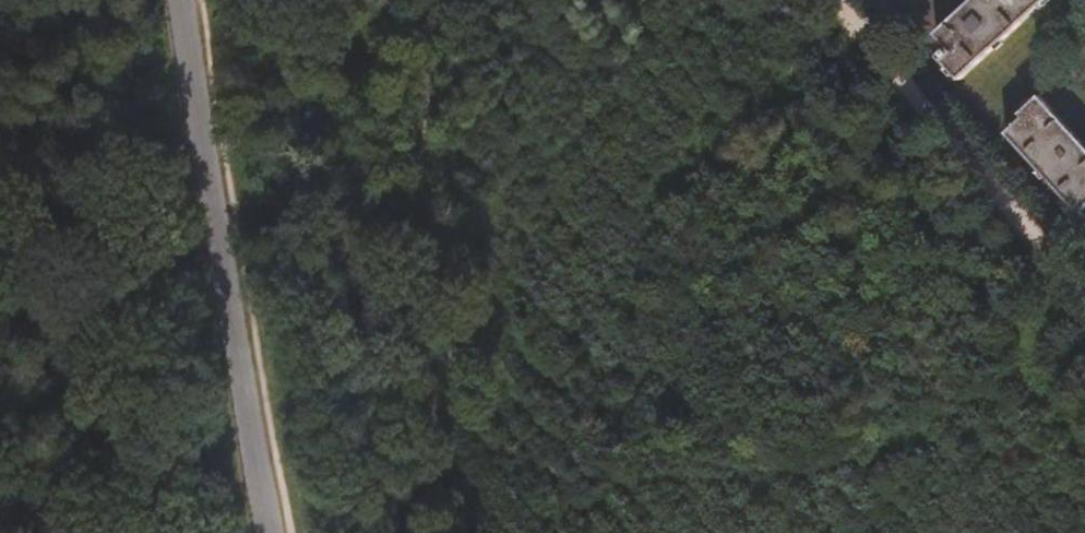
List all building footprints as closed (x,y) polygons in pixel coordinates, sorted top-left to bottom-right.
[(935,33),(948,47),(938,55),(960,78),(1044,0),(971,0),(935,33)] [(1038,95),(1018,114),(1021,117),(1005,132),(1079,213),(1084,207),(1084,147),(1038,95)]
